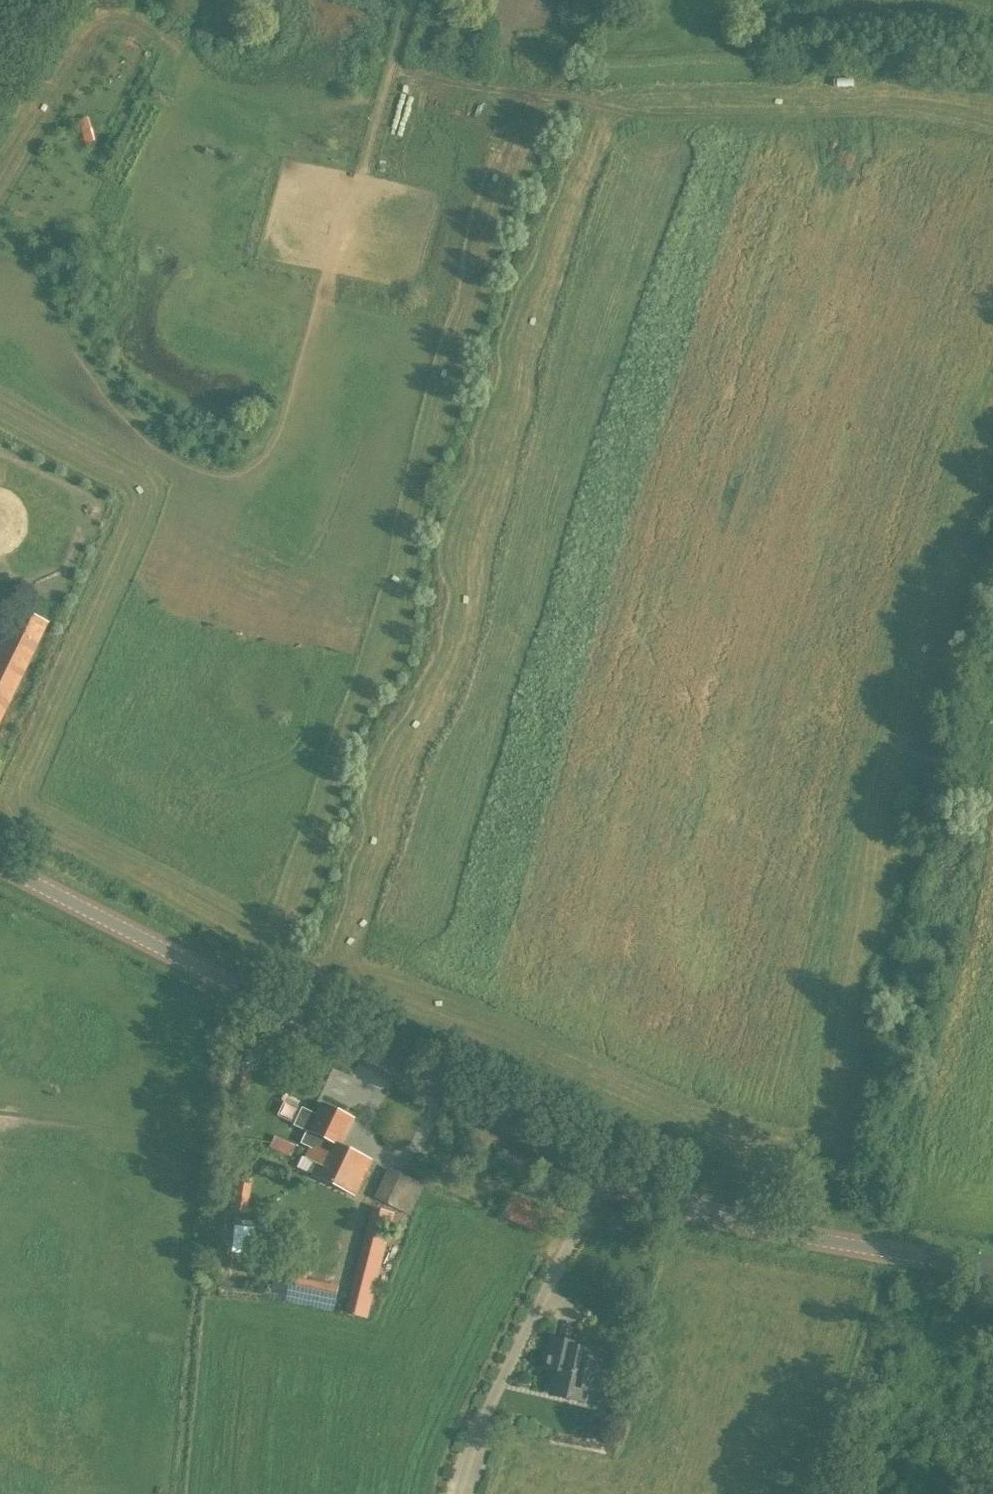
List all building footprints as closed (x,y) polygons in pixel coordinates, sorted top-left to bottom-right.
[(49,622),(18,607),(0,644),(0,723),(49,622)] [(372,1160),(342,1146),(355,1119),(322,1103),(308,1131),(329,1141),(324,1151),(312,1145),(306,1158),(318,1164),(313,1176),(355,1196),(372,1160)] [(411,1214),(424,1184),(387,1167),(374,1197),(411,1214)] [(249,1199),(251,1184),(233,1182),(231,1196),(249,1199)] [(547,1236),(556,1214),(511,1195),(502,1217),(547,1236)] [(346,1316),(368,1321),(393,1217),(371,1211),(349,1303),(346,1316)] [(336,1281),(286,1277),(284,1303),(334,1306),(336,1281)] [(599,1393),(607,1358),(601,1357),(602,1352),(570,1345),(571,1341),(550,1336),(543,1369),(554,1371),(548,1396),(585,1404),(587,1391),(599,1393)]
